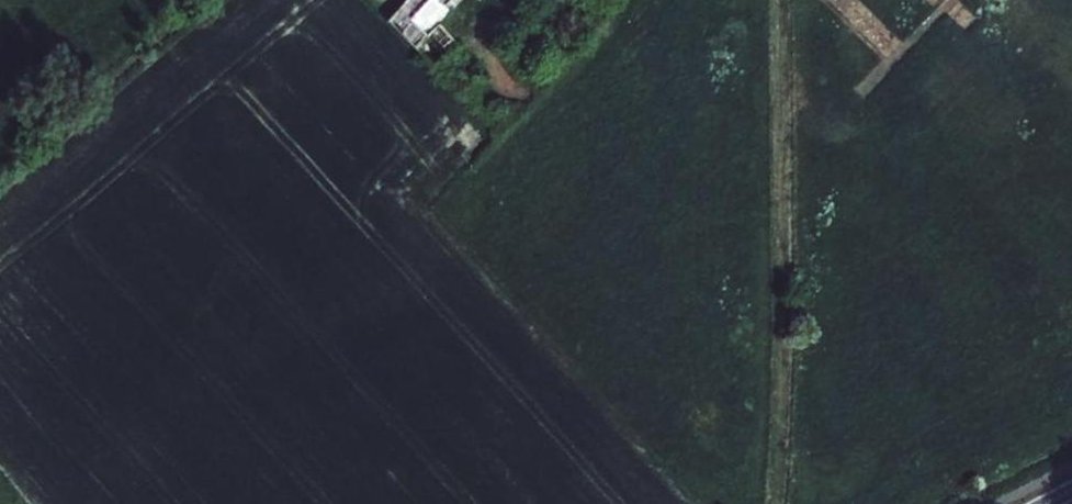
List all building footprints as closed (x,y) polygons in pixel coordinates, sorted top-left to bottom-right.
[(452,0),(410,0),(391,24),(416,45),(452,0)]
